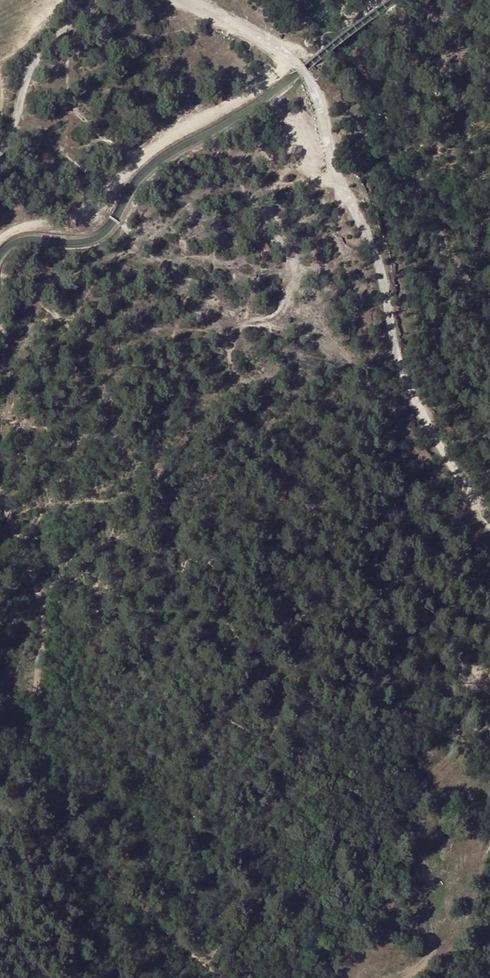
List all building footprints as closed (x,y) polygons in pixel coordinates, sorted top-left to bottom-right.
[(261,251),(269,246),(264,238),(256,242),(261,251)]
